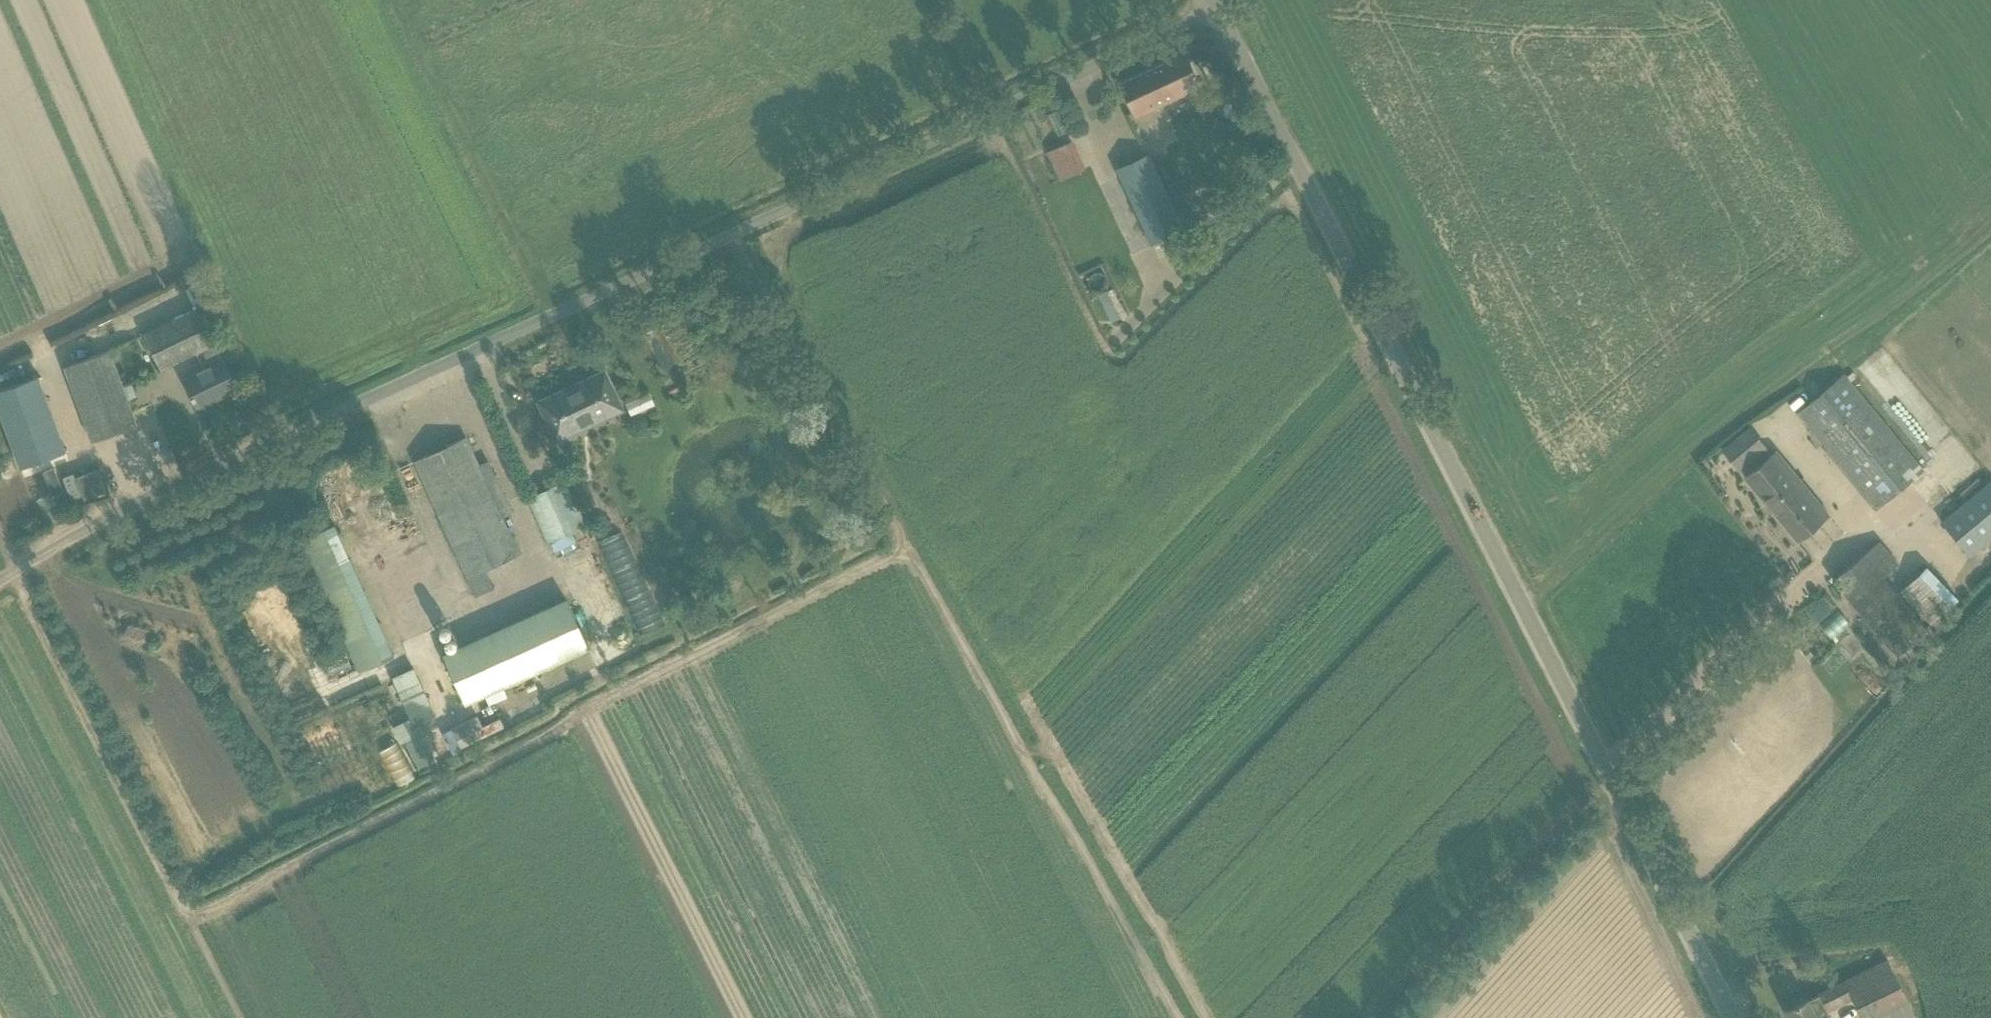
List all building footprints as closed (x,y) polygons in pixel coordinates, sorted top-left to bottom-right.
[(1185,53),(1121,84),(1136,116),(1184,93),(1183,90),(1199,82),(1185,53)] [(1132,254),(1130,251),(1087,160),(1078,142),(1027,166),(1036,184),(1080,277),(1102,266),(1112,289),(1130,281),(1120,259),(1132,254)] [(1118,170),(1152,242),(1182,229),(1148,156),(1118,170)] [(144,333),(153,351),(162,369),(196,352),(204,369),(184,378),(192,395),(191,396),(193,400),(194,400),(198,408),(237,388),(229,370),(198,307),(144,333)] [(64,367),(85,422),(92,441),(137,425),(130,406),(110,350),(64,367)] [(622,409),(613,390),(604,371),(539,402),(548,420),(557,440),(622,409)] [(1796,413),(1876,509),(1923,470),(1850,382),(1857,376),(1852,371),(1846,376),(1844,373),(1796,413)] [(14,449),(20,468),(66,451),(59,432),(38,376),(0,390),(0,412),(14,449)] [(667,394),(640,403),(645,416),(672,406),(667,394)] [(1738,471),(1767,448),(1749,426),(1721,450),(1738,471)] [(414,461),(422,479),(468,576),(477,596),(494,588),(485,568),(518,552),(502,517),(510,513),(494,478),(488,465),(481,468),(474,454),(466,436),(414,461)] [(1829,514),(1776,451),(1745,477),(1798,541),(1829,514)] [(1990,540),(1990,479),(1939,521),(1970,558),(1990,540)] [(528,498),(548,543),(586,526),(566,481),(528,498)] [(373,491),(352,496),(355,510),(376,506),(373,491)] [(616,546),(657,632),(673,624),(632,539),(616,546)] [(1896,655),(1911,642),(1927,630),(1883,576),(1898,564),(1880,541),(1848,567),(1833,580),(1896,655)] [(1898,592),(1930,625),(1957,599),(1926,566),(1898,592)] [(466,705),(588,648),(566,598),(443,655),(466,705)] [(421,642),(397,652),(422,711),(447,701),(421,642)] [(440,740),(420,744),(426,771),(446,767),(440,740)] [(1887,961),(1819,994),(1818,993),(1804,1001),(1786,1010),(1790,1017),(1830,1017),(1826,1012),(1852,999),(1862,1017),(1915,1017),(1887,961)]
